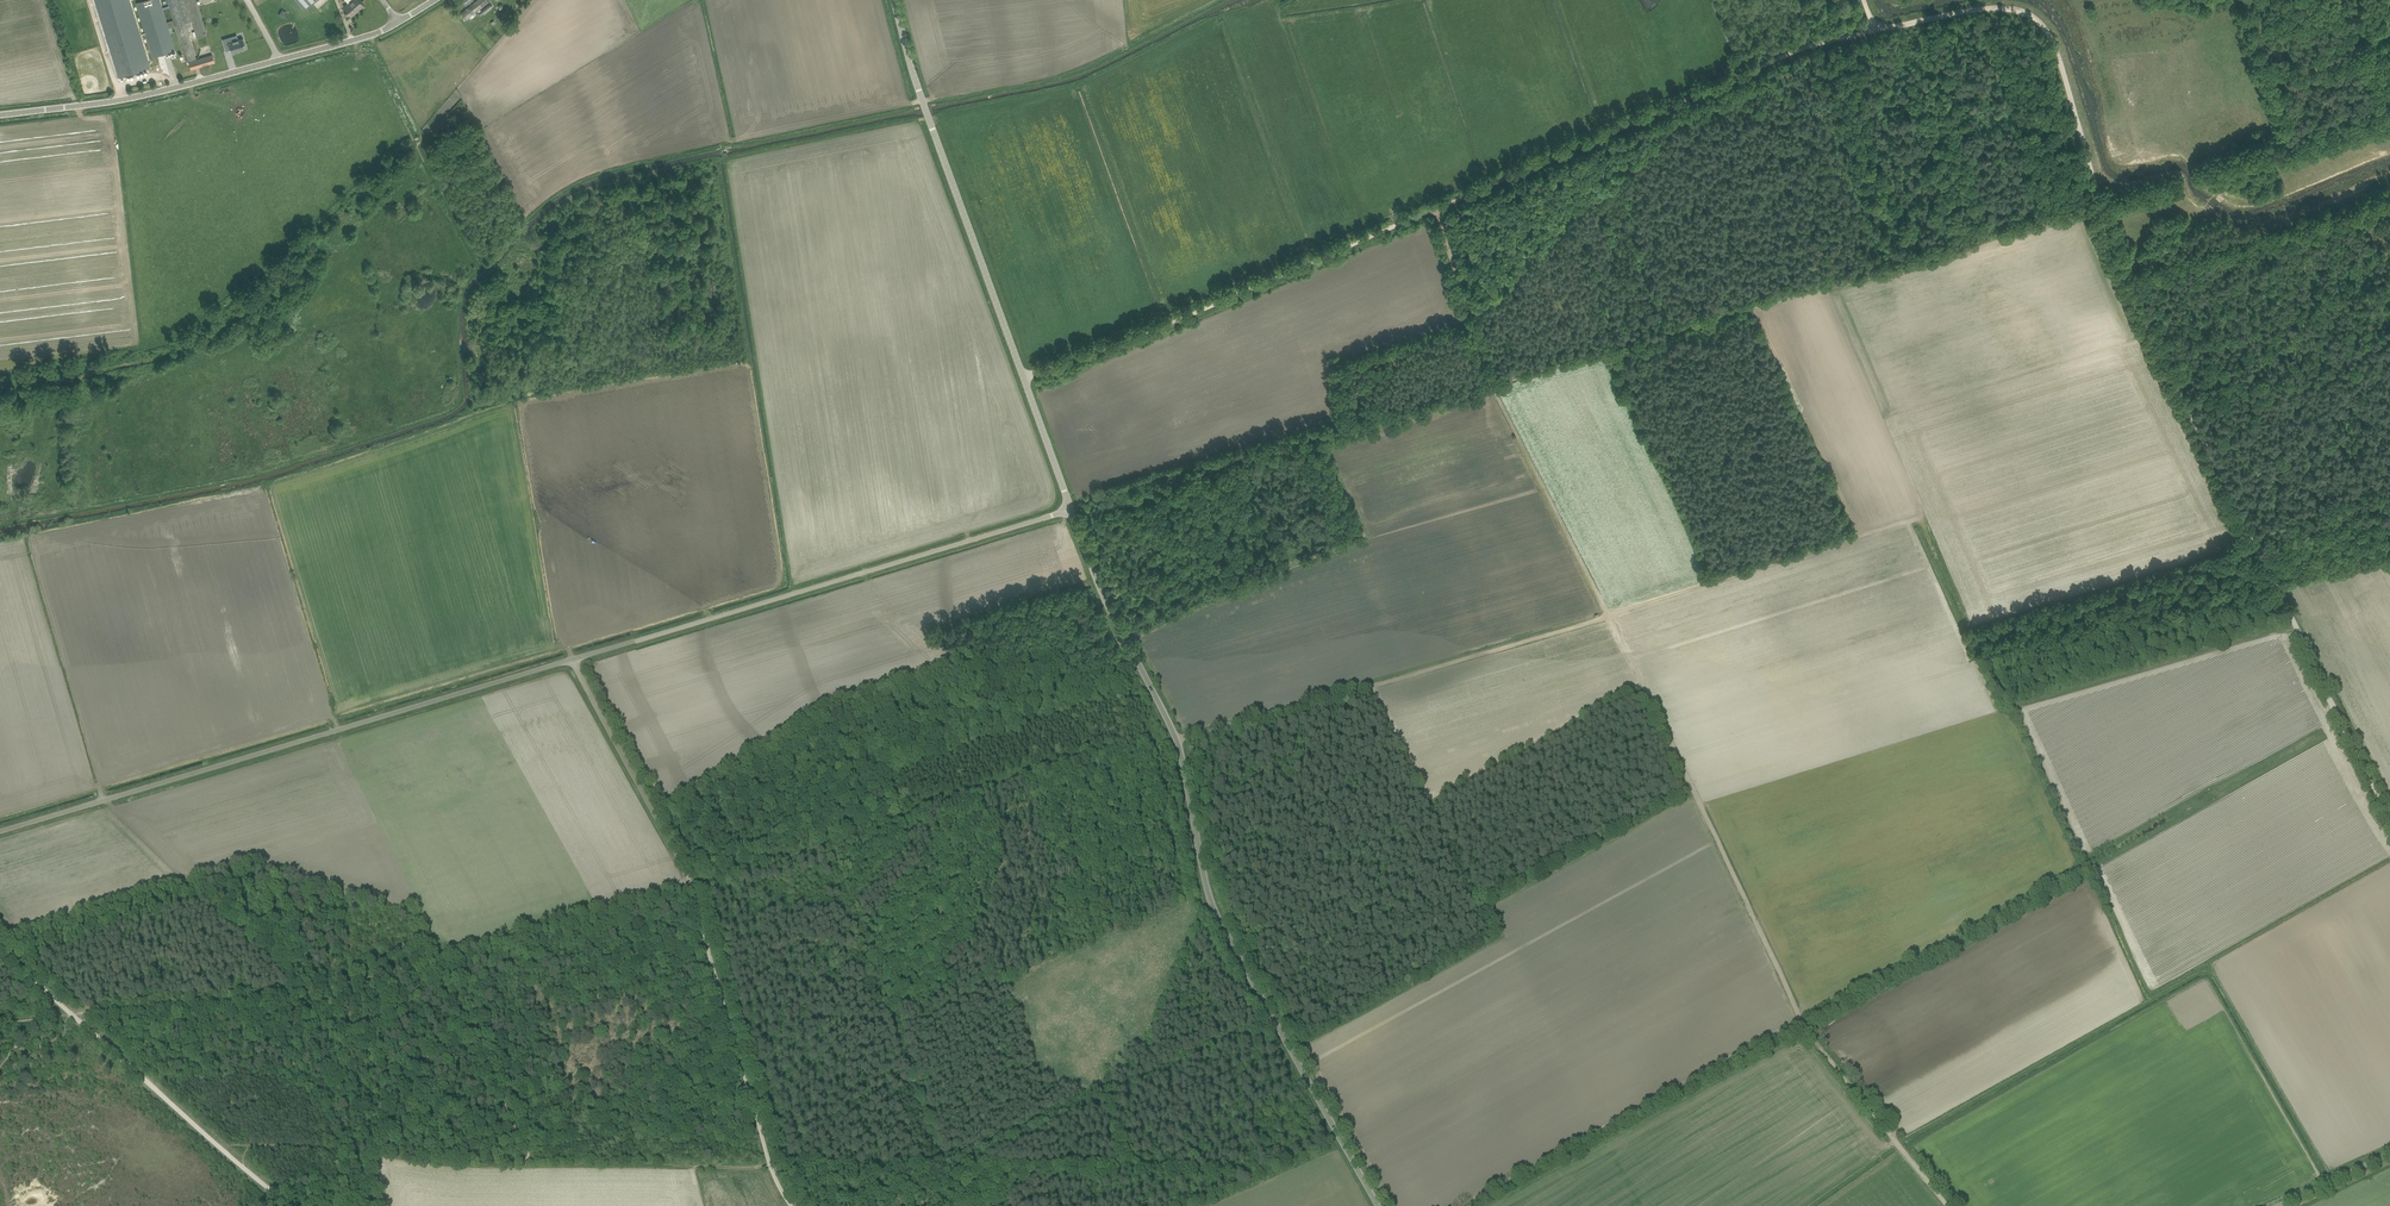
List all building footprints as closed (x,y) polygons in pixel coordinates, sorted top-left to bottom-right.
[(117,77),(119,76),(119,77),(151,67),(150,65),(150,64),(149,61),(148,58),(148,57),(147,54),(146,51),(146,50),(145,47),(144,47),(143,44),(144,43),(143,43),(142,40),(143,40),(143,39),(142,40),(141,36),(142,36),(141,36),(140,33),(140,32),(140,33),(139,29),(138,26),(138,25),(137,22),(136,19),(136,18),(135,15),(134,12),(134,11),(133,11),(132,8),(133,8),(132,8),(131,4),(132,4),(131,4),(130,1),(131,1),(130,1),(130,0),(93,0),(117,77)] [(173,20),(167,22),(162,6),(140,13),(153,57),(158,55),(170,52),(176,50),(169,28),(175,26),(186,61),(189,61),(197,58),(193,48),(192,44),(190,37),(186,23),(192,21),(195,31),(196,35),(196,36),(197,37),(208,34),(200,9),(197,0),(167,0),(173,20)] [(305,8),(315,0),(298,0),(305,8)] [(360,0),(352,0),(344,7),(352,16),(364,5),(360,0)] [(489,1),(491,0),(477,0),(461,13),(466,20),(471,16),(472,17),(475,15),(474,13),(478,11),(479,12),(481,10),(480,9),(489,1)] [(479,12),(481,15),(492,6),(490,3),(479,12)] [(223,40),(227,51),(231,50),(232,53),(247,48),(243,38),(229,43),(227,39),(223,40)] [(189,62),(191,70),(215,62),(212,54),(189,62)]
